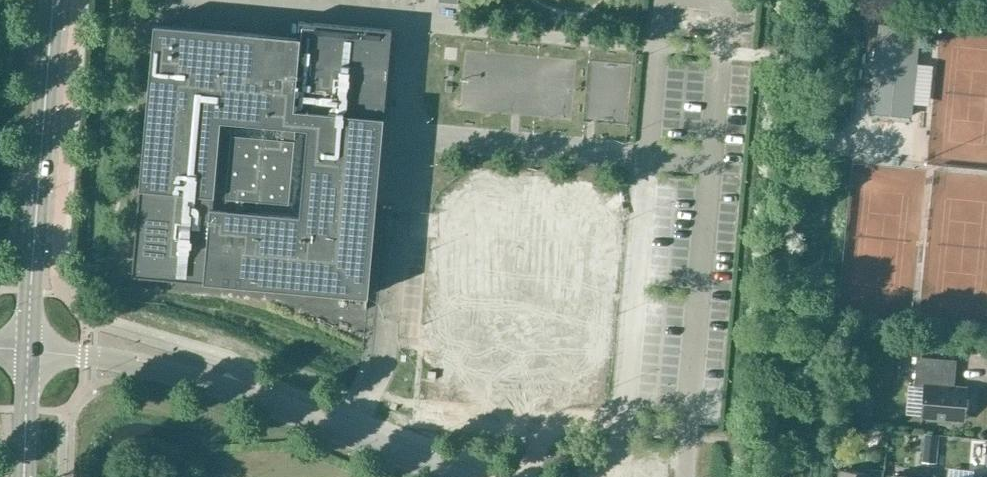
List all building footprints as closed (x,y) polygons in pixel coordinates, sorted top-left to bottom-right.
[(662,26),(678,27),(679,14),(663,12),(662,26)] [(299,21),(297,37),(154,25),(132,275),(368,296),(381,147),(372,146),(374,119),(383,120),(391,30),(299,21)] [(879,26),(871,111),(905,115),(906,104),(911,104),(914,65),(910,64),(913,29),(879,26)] [(551,194),(552,174),(459,167),(458,183),(431,181),(427,238),(476,242),(478,215),(499,217),(501,194),(518,195),(517,204),(526,204),(526,209),(533,210),(534,193),(551,194)] [(921,417),(963,420),(966,390),(953,389),(955,361),(916,358),(913,387),(923,388),(921,417)] [(922,462),(935,463),(937,434),(924,433),(922,462)]
